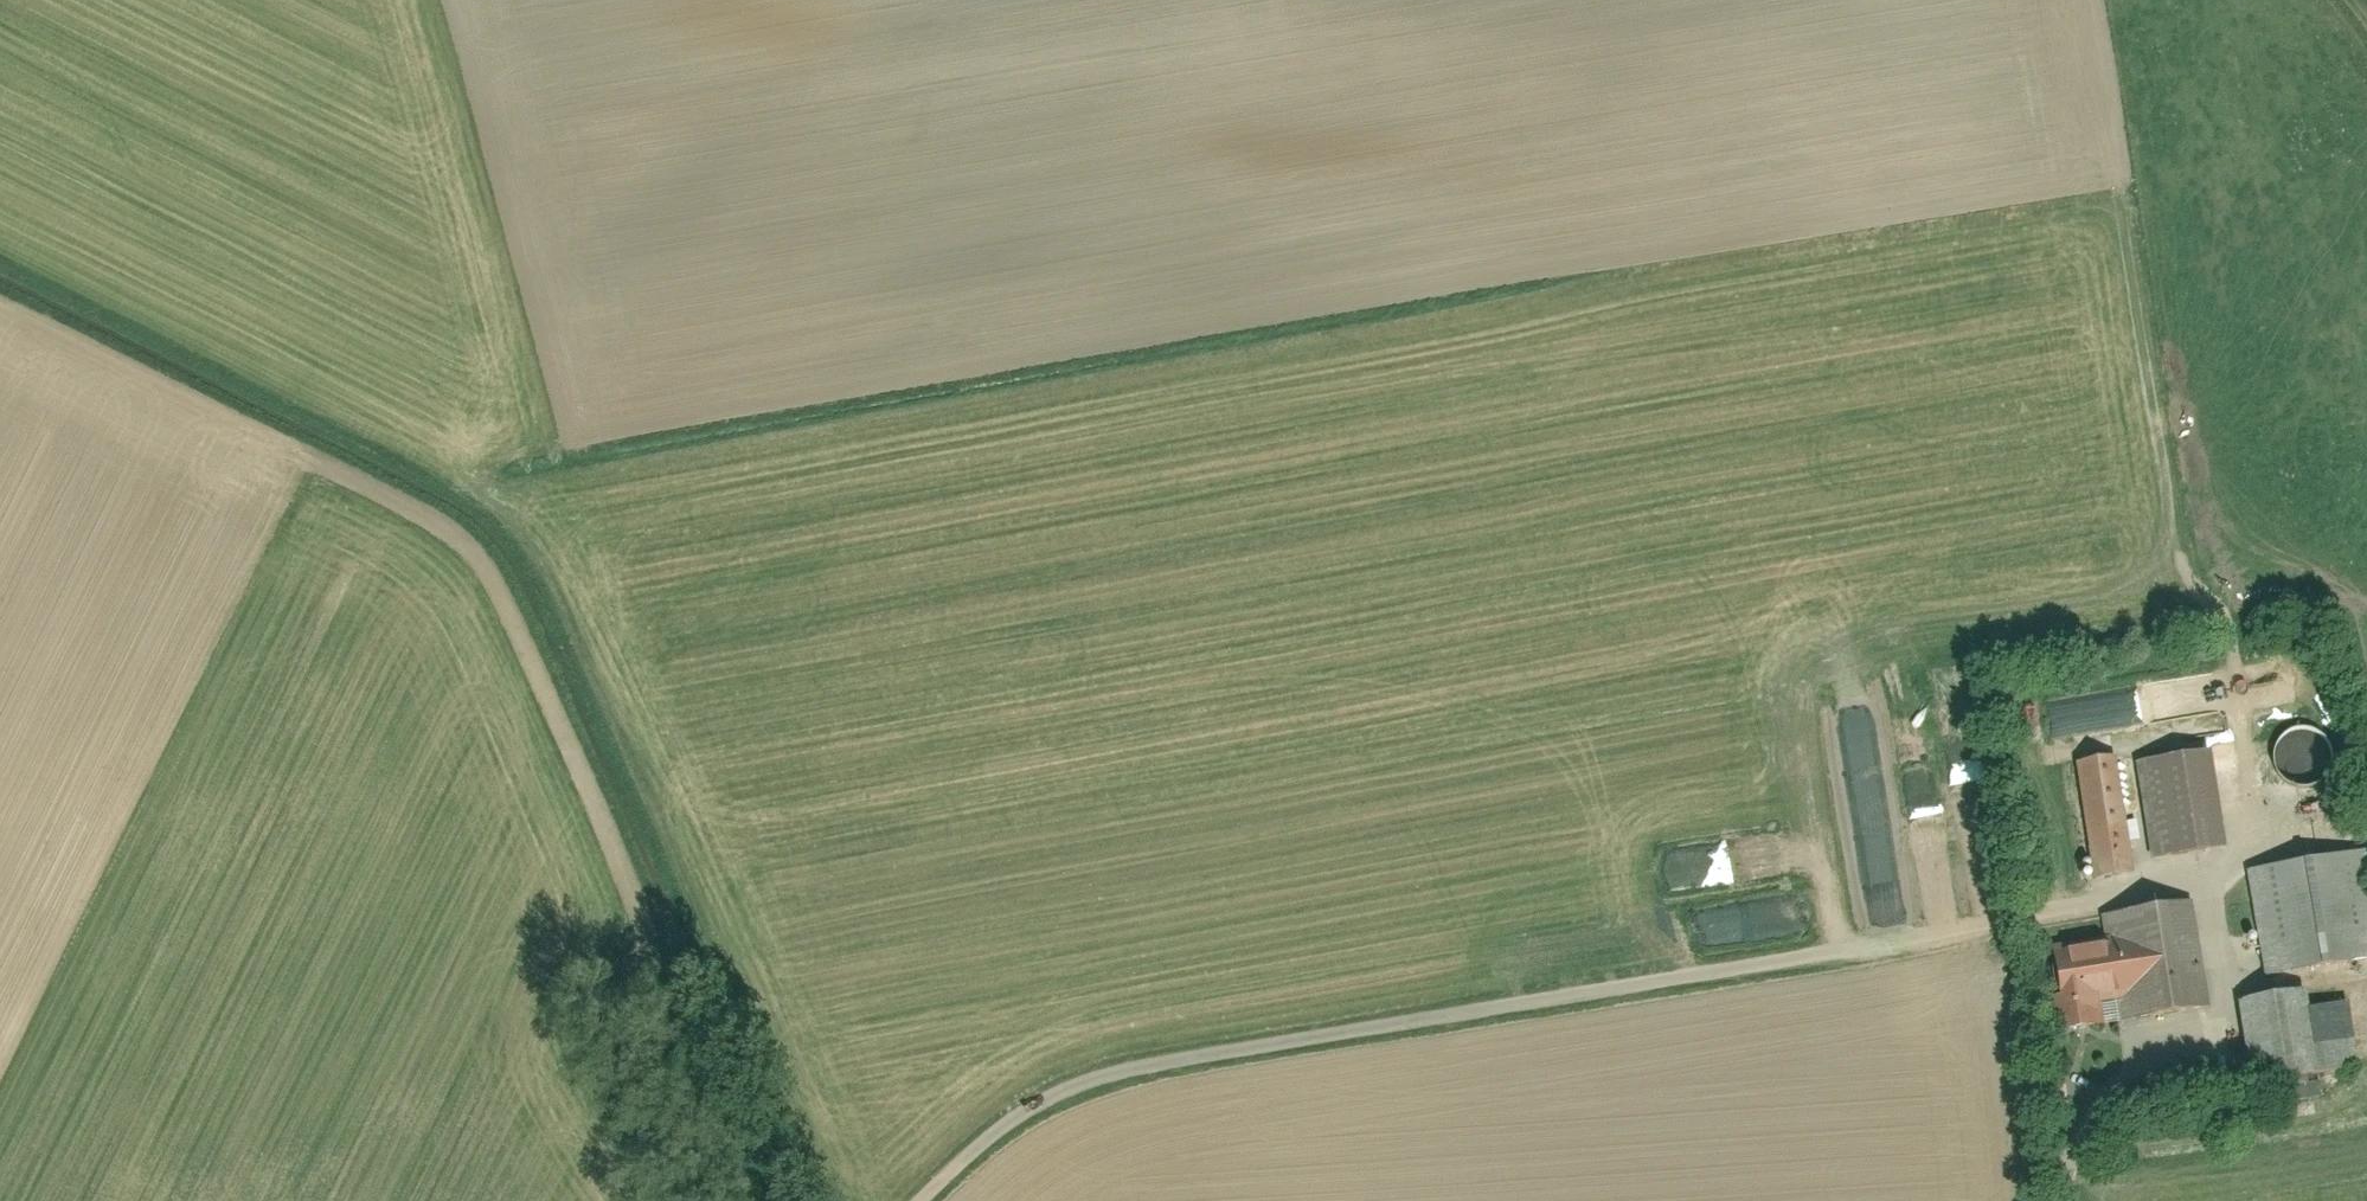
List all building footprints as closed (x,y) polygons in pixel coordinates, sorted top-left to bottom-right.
[(2223,752),(2148,762),(2160,859),(2236,849),(2223,752)] [(2095,882),(2136,877),(2121,758),(2080,763),(2095,882)] [(2254,873),(2273,978),(2366,961),(2366,853),(2254,873)] [(2061,1039),(2110,1030),(2105,1000),(2122,998),(2127,1026),(2218,1011),(2200,904),(2107,919),(2111,940),(2046,951),(2061,1039)] [(2356,1004),(2320,1010),(2316,989),(2246,1001),(2261,1089),(2366,1072),(2366,1069),(2356,1004)] [(2076,1075),(2046,1076),(2047,1105),(2077,1104),(2076,1075)]
